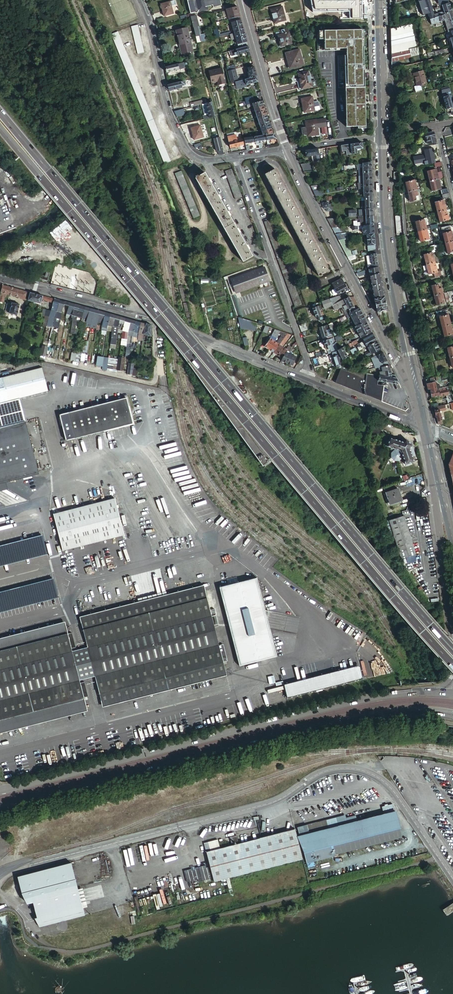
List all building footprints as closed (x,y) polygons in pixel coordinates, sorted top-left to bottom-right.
[(176,4),(175,0),(160,4),(163,16),(173,13),(171,6),(176,4)] [(198,11),(208,9),(207,6),(213,5),(213,7),(222,5),(221,0),(195,0),(198,11)] [(350,0),(328,0),(328,7),(335,7),(335,11),(350,10),(350,0)] [(425,5),(427,13),(428,15),(433,14),(431,8),(432,8),(429,0),(423,0),(425,5)] [(452,12),(449,3),(441,5),(443,11),(444,14),(452,12)] [(240,16),(237,6),(226,10),(228,19),(240,16)] [(285,20),(282,6),(271,9),(275,22),(285,20)] [(441,11),(433,14),(428,15),(428,16),(431,24),(445,20),(444,15),(444,14),(443,11),(441,11)] [(452,19),(452,17),(452,12),(444,14),(444,15),(445,15),(447,21),(452,19)] [(196,15),(191,16),(195,37),(197,43),(206,40),(205,34),(200,36),(198,27),(199,26),(196,15)] [(232,28),(242,25),(240,16),(228,19),(229,23),(231,22),(232,28)] [(391,50),(391,53),(401,51),(418,47),(420,46),(423,46),(420,26),(417,26),(416,22),(409,24),(390,28),(390,29),(391,33),(391,38),(391,44),(391,50)] [(234,33),(244,30),(242,25),(232,28),(234,33)] [(130,29),(132,35),(135,45),(138,56),(145,54),(139,34),(138,30),(137,27),(130,29)] [(192,50),(191,46),(189,38),(187,27),(183,28),(176,29),(181,53),(189,51),(192,50)] [(365,126),(362,28),(316,31),(317,51),(342,50),(342,48),(346,48),(346,55),(337,56),(338,88),(345,88),(345,120),(346,126),(365,126)] [(291,43),(288,29),(276,32),(277,37),(278,36),(281,46),(291,43)] [(235,39),(245,36),(244,30),(234,33),(229,34),(231,40),(235,39)] [(173,160),(135,73),(123,48),(119,38),(118,36),(111,39),(127,74),(166,162),(173,160)] [(238,48),(248,46),(245,36),(235,39),(238,48)] [(229,56),(250,52),(248,46),(238,48),(228,51),(229,56)] [(391,61),(391,62),(398,60),(404,59),(415,56),(422,54),(420,46),(418,47),(401,51),(391,53),(391,54),(391,61)] [(303,64),(299,49),(286,52),(290,68),(303,64)] [(165,67),(166,72),(184,67),(184,66),(185,66),(185,64),(183,65),(183,62),(165,67)] [(249,78),(256,76),(254,66),(248,68),(249,72),(247,73),(249,78)] [(218,82),(224,81),(221,67),(208,70),(211,81),(217,80),(218,82)] [(235,69),(227,70),(230,83),(235,82),(237,81),(235,69)] [(426,82),(422,70),(413,72),(416,84),(413,85),(414,91),(421,89),(420,84),(426,82)] [(312,86),(308,71),(297,74),(301,89),(312,86)] [(258,82),(256,76),(249,78),(237,81),(235,82),(236,89),(241,87),(241,86),(258,82)] [(185,80),(168,85),(169,89),(181,87),(181,86),(186,84),(185,80)] [(450,91),(442,93),(443,97),(448,95),(449,100),(452,100),(451,94),(450,91)] [(452,108),(450,104),(452,103),(452,101),(452,100),(449,100),(448,95),(443,97),(447,110),(452,108)] [(313,102),(312,96),(301,99),(305,113),(316,110),(313,102)] [(202,104),(206,103),(205,100),(182,105),(183,108),(202,104)] [(248,110),(254,108),(263,105),(261,101),(253,103),(246,105),(248,110)] [(214,115),(211,102),(206,103),(202,104),(204,116),(203,116),(203,119),(214,117),(214,115)] [(260,126),(269,124),(266,115),(257,118),(260,126)] [(326,124),(324,116),(305,120),(306,128),(308,135),(319,133),(317,126),(321,125),(326,124)] [(203,137),(199,125),(190,128),(194,140),(203,137)] [(436,145),(433,132),(424,134),(425,140),(426,140),(427,144),(431,143),(431,145),(436,145)] [(265,135),(263,135),(254,137),(255,142),(256,144),(258,143),(258,142),(266,140),(265,135)] [(241,139),(240,140),(237,141),(236,139),(236,137),(228,139),(230,148),(243,145),(241,139)] [(254,137),(243,139),(246,150),(249,150),(248,145),(247,144),(255,142),(254,137)] [(219,155),(223,154),(219,138),(213,139),(216,151),(218,151),(219,155)] [(362,143),(348,145),(342,146),(341,146),(342,156),(351,155),(357,154),(357,150),(363,149),(362,143)] [(318,149),(304,151),(305,158),(313,156),(314,162),(319,162),(318,149)] [(433,149),(424,150),(426,161),(435,159),(433,149)] [(300,164),(304,173),(313,171),(312,163),(300,164)] [(242,197),(231,170),(225,172),(235,199),(242,197)] [(274,170),(265,175),(308,257),(318,276),(320,276),(320,277),(321,276),(321,275),(328,271),(324,264),(325,264),(323,260),(323,261),(316,248),(316,247),(315,244),(314,244),(307,230),(306,227),(305,227),(298,214),(299,213),(297,210),(296,210),(289,197),(290,197),(288,193),(287,193),(280,180),(279,176),(278,177),(274,170)] [(438,179),(437,173),(436,170),(427,172),(429,181),(438,179)] [(200,216),(181,171),(175,174),(194,219),(200,216)] [(208,180),(204,173),(198,177),(197,175),(195,177),(196,178),(195,178),(243,262),(252,256),(248,250),(249,249),(247,246),(247,247),(239,233),(240,232),(238,230),(237,230),(229,216),(230,215),(228,213),(227,213),(220,200),(221,199),(218,196),(210,183),(211,182),(209,179),(208,180)] [(441,189),(438,179),(429,181),(432,191),(441,189)] [(405,183),(407,192),(413,191),(417,190),(414,180),(405,183)] [(413,191),(407,192),(410,202),(416,200),(415,196),(418,195),(417,192),(417,190),(413,191)] [(372,196),(364,196),(364,201),(365,210),(373,210),(372,196)] [(443,211),(446,210),(444,200),(435,202),(437,212),(443,211)] [(328,205),(328,203),(323,204),(323,209),(325,209),(326,212),(331,211),(330,205),(328,205)] [(365,218),(373,218),(373,210),(365,210),(365,216),(365,218)] [(447,213),(446,210),(443,211),(437,212),(439,222),(449,220),(447,213)] [(401,215),(395,216),(395,221),(396,230),(397,236),(403,234),(401,215)] [(373,225),(373,218),(365,218),(365,216),(358,216),(358,220),(360,220),(360,223),(359,223),(360,226),(363,226),(373,225)] [(327,219),(332,228),(340,228),(335,218),(327,219)] [(65,219),(51,231),(56,236),(61,232),(63,235),(72,227),(65,219)] [(415,222),(417,232),(418,231),(427,229),(426,227),(424,219),(415,222)] [(445,243),(452,241),(452,238),(450,226),(444,227),(441,228),(445,243)] [(418,231),(417,232),(420,241),(429,239),(427,229),(418,231)] [(376,249),(374,234),(366,235),(368,246),(369,246),(369,251),(371,251),(376,249)] [(339,241),(348,258),(355,256),(356,256),(347,239),(346,239),(339,241)] [(445,243),(447,253),(452,252),(452,241),(445,243)] [(378,267),(376,249),(371,251),(372,255),(371,255),(371,256),(366,257),(368,270),(378,267)] [(424,255),(426,265),(435,262),(433,253),(432,253),(424,255)] [(94,272),(100,269),(95,261),(89,265),(94,272)] [(435,262),(426,265),(428,274),(434,272),(437,272),(435,262)] [(379,273),(378,267),(368,270),(369,276),(374,275),(379,273)] [(269,282),(264,268),(231,280),(236,293),(259,285),(259,284),(263,283),(263,284),(269,282)] [(47,281),(50,273),(46,272),(45,276),(40,275),(40,279),(47,281)] [(341,279),(332,284),(334,289),(329,292),(330,293),(331,293),(332,294),(333,294),(336,292),(337,295),(347,290),(341,279)] [(111,282),(105,287),(112,295),(118,291),(111,282)] [(442,294),(443,294),(441,288),(438,289),(437,284),(431,286),(434,296),(439,295),(442,294)] [(21,290),(2,285),(1,292),(20,297),(21,290)] [(28,292),(21,290),(20,297),(26,299),(28,292)] [(414,292),(407,294),(409,301),(416,299),(414,292)] [(49,298),(30,293),(28,301),(41,304),(41,300),(48,302),(49,298)] [(445,303),(443,294),(442,294),(439,295),(434,296),(436,305),(445,303)] [(356,310),(351,301),(349,297),(343,299),(341,295),(322,302),(324,309),(332,306),(335,311),(341,308),(345,316),(346,315),(349,314),(356,310)] [(382,312),(379,298),(374,299),(376,311),(377,313),(382,312)] [(351,301),(356,310),(359,308),(360,308),(355,299),(351,301)] [(10,311),(11,303),(4,303),(3,309),(5,309),(5,310),(10,311)] [(9,314),(17,316),(20,305),(11,303),(10,311),(9,314)] [(75,305),(69,303),(66,314),(72,316),(75,305)] [(80,306),(75,305),(72,316),(71,318),(73,319),(70,334),(74,334),(76,321),(77,317),(80,306)] [(324,315),(320,306),(312,309),(316,318),(324,315)] [(90,309),(85,307),(82,318),(81,322),(84,323),(86,319),(87,319),(90,309)] [(361,312),(359,308),(356,310),(349,314),(351,318),(361,312)] [(95,310),(90,309),(87,319),(92,321),(95,310)] [(54,312),(51,311),(49,317),(48,321),(47,326),(52,327),(52,326),(55,315),(56,313),(54,312)] [(363,316),(361,312),(351,318),(353,321),(363,316)] [(110,314),(105,313),(102,324),(102,326),(101,330),(106,331),(107,326),(110,314)] [(116,316),(110,314),(107,326),(112,327),(116,316)] [(439,317),(442,327),(451,325),(448,315),(441,317),(439,317)] [(121,317),(116,316),(112,327),(111,339),(116,339),(118,328),(121,317)] [(365,321),(363,316),(353,321),(354,324),(356,326),(365,321)] [(131,320),(126,318),(123,329),(122,332),(121,339),(127,339),(128,330),(131,320)] [(239,328),(255,330),(256,324),(250,324),(251,319),(240,318),(239,328)] [(141,323),(136,321),(133,332),(132,336),(138,336),(141,323)] [(368,327),(365,321),(356,326),(354,327),(357,332),(363,329),(368,327)] [(146,324),(141,323),(138,336),(137,340),(142,341),(143,334),(146,324)] [(299,326),(301,333),(308,330),(305,323),(299,326)] [(151,325),(146,324),(143,334),(144,335),(148,336),(148,338),(148,348),(152,348),(152,338),(151,337),(151,325)] [(331,332),(330,329),(328,325),(319,328),(318,328),(321,338),(327,336),(326,331),(328,331),(330,337),(332,337),(331,333),(331,332)] [(442,327),(444,336),(452,334),(451,325),(442,327)] [(372,332),(368,327),(363,329),(366,335),(372,332)] [(363,329),(357,332),(360,338),(362,338),(366,335),(363,329)] [(269,350),(275,342),(278,334),(280,331),(274,330),(271,337),(271,338),(270,339),(269,340),(266,344),(265,346),(269,350)] [(372,332),(366,335),(362,338),(363,340),(364,342),(374,336),(372,332)] [(275,342),(269,350),(273,353),(287,334),(284,333),(282,336),(277,343),(275,342)] [(277,356),(283,348),(282,347),(291,335),(287,334),(273,353),(277,356)] [(358,352),(367,347),(376,341),(374,336),(364,342),(360,344),(361,346),(358,348),(358,349),(357,349),(358,352)] [(337,350),(335,343),(333,338),(332,337),(330,337),(328,338),(328,340),(323,341),(325,347),(327,346),(329,351),(331,350),(332,353),(338,351),(337,350)] [(373,354),(380,350),(381,349),(376,341),(367,347),(369,352),(365,354),(366,356),(364,357),(365,358),(373,354)] [(283,348),(277,356),(282,359),(284,356),(284,355),(288,351),(289,352),(291,349),(291,348),(289,347),(286,350),(283,348)] [(342,348),(337,350),(338,351),(343,360),(347,358),(342,348)] [(281,361),(287,363),(290,355),(289,354),(289,352),(288,351),(284,355),(284,356),(282,359),(281,361)] [(348,370),(343,360),(338,351),(332,353),(332,354),(334,361),(336,367),(339,366),(340,369),(348,370)] [(377,368),(389,366),(382,352),(382,353),(373,358),(375,361),(373,362),(375,369),(377,368)] [(287,363),(292,365),(294,361),(295,357),(294,357),(295,355),(293,354),(292,356),(290,355),(287,363)] [(389,366),(377,368),(378,371),(382,370),(382,372),(385,372),(386,377),(391,375),(389,366)] [(18,399),(46,391),(40,368),(0,378),(0,403),(18,399)] [(359,373),(348,371),(348,372),(340,370),(335,383),(344,387),(358,393),(364,395),(382,402),(383,391),(384,388),(384,386),(377,385),(378,381),(399,385),(399,384),(397,379),(391,378),(359,373)] [(435,377),(426,379),(427,388),(428,389),(430,389),(431,391),(430,391),(431,397),(432,397),(432,398),(440,397),(439,389),(440,389),(440,384),(438,385),(435,381),(435,377)] [(451,403),(452,403),(452,394),(450,395),(449,392),(448,387),(440,389),(439,389),(440,397),(446,395),(448,404),(450,404),(451,403)] [(67,413),(73,439),(133,424),(126,398),(67,413)] [(0,403),(0,430),(24,424),(18,399),(0,403)] [(439,406),(434,407),(433,407),(436,417),(438,424),(443,423),(441,414),(440,414),(439,411),(446,409),(445,405),(439,406)] [(0,430),(0,482),(37,473),(24,424),(0,430)] [(403,443),(390,438),(387,447),(391,448),(390,449),(390,450),(390,451),(391,452),(391,453),(391,458),(394,461),(398,461),(399,460),(400,461),(401,461),(402,461),(403,461),(405,465),(414,462),(412,457),(415,456),(412,446),(410,444),(408,441),(406,440),(403,443)] [(401,501),(398,489),(386,493),(387,498),(385,499),(387,505),(401,501)] [(124,536),(114,499),(53,515),(63,552),(124,536)] [(415,555),(404,516),(389,521),(386,522),(388,528),(391,527),(401,559),(415,555)] [(43,538),(0,549),(0,565),(47,553),(43,538)] [(217,581),(239,666),(277,656),(268,623),(263,622),(265,612),(267,605),(263,604),(255,572),(217,581)] [(54,581),(0,595),(0,611),(58,596),(54,581)] [(215,612),(208,584),(79,617),(81,623),(87,647),(95,676),(101,701),(196,677),(197,682),(226,675),(223,662),(227,661),(224,647),(219,648),(210,613),(215,612)] [(66,627),(0,643),(0,652),(68,634),(66,627)] [(68,634),(0,652),(0,719),(84,698),(88,697),(84,682),(80,683),(79,680),(72,652),(72,649),(76,648),(72,633),(68,634)] [(87,647),(72,652),(79,680),(95,676),(87,647)] [(84,698),(0,719),(0,727),(85,705),(84,698)] [(394,812),(376,817),(380,833),(399,828),(394,812)] [(332,845),(380,833),(376,817),(356,822),(354,817),(344,819),(343,816),(296,828),(306,863),(335,856),(332,845)] [(217,840),(203,844),(209,866),(210,870),(214,882),(302,859),(295,830),(220,849),(217,840)] [(83,912),(70,864),(17,878),(22,897),(37,924),(83,912)]
